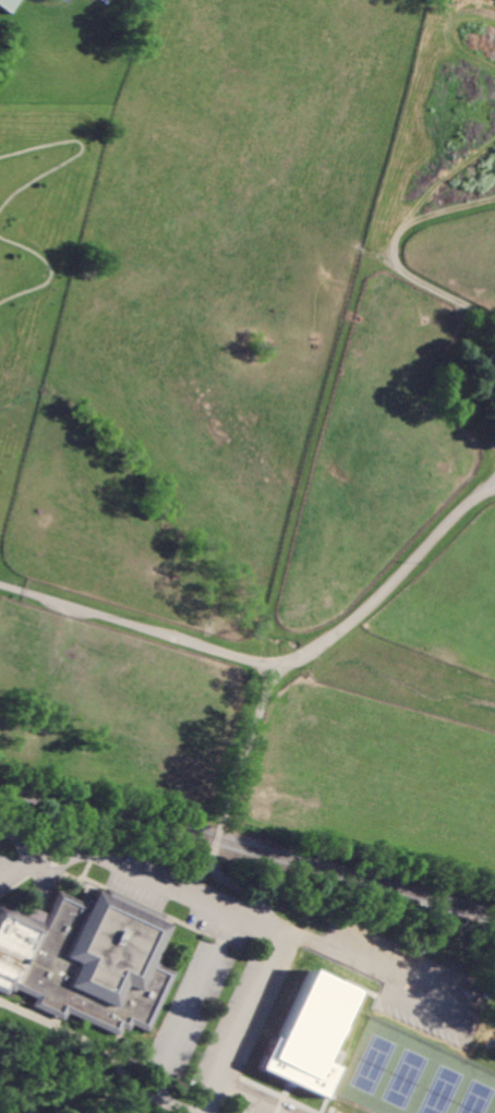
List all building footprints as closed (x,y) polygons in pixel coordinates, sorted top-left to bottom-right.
[(11,13),(19,0),(0,0),(0,6),(11,13)] [(493,352),(486,391),(494,393),(494,352),(493,352)] [(68,1012),(119,1035),(122,1026),(130,1029),(132,1023),(149,1030),(176,971),(159,964),(162,957),(157,954),(171,923),(164,920),(166,915),(104,886),(101,892),(95,888),(92,895),(83,891),(80,897),(57,887),(46,910),(15,896),(11,906),(0,901),(0,991),(8,994),(10,988),(14,989),(15,987),(36,995),(32,1004),(64,1019),(68,1012)]
